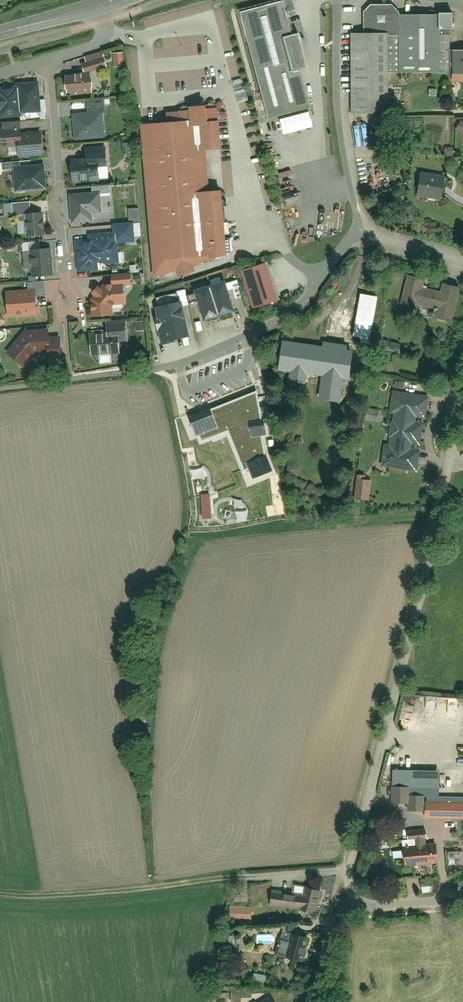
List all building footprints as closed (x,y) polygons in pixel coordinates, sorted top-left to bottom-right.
[(238,12),(267,119),(308,108),(298,71),(308,68),(298,33),(291,35),(282,0),(281,0),(238,12)] [(362,37),(349,35),(351,114),(387,115),(386,74),(398,74),(398,78),(451,78),(451,52),(449,17),(398,18),(398,13),(390,6),(370,7),(361,14),(362,37)] [(451,52),(451,78),(451,83),(462,83),(462,52),(451,52)] [(91,74),(65,75),(66,93),(92,92),(91,74)] [(20,118),(20,112),(40,111),(38,83),(5,83),(0,85),(0,119),(20,118)] [(168,123),(142,125),(154,276),(176,269),(178,276),(195,271),(193,264),(226,254),(223,214),(221,190),(209,192),(205,149),(220,148),(217,108),(206,109),(206,105),(190,107),(190,110),(180,111),(180,112),(167,113),(168,123)] [(102,114),(70,117),(72,143),(104,139),(102,114)] [(455,132),(462,137),(462,126),(459,124),(455,132)] [(0,129),(0,148),(16,147),(17,158),(42,156),(40,135),(21,136),(20,128),(0,129)] [(70,162),(72,184),(99,182),(98,171),(104,170),(103,151),(81,153),(81,160),(70,162)] [(16,189),(45,187),(44,166),(15,168),(16,189)] [(420,177),(416,199),(440,203),(443,180),(420,177)] [(99,192),(67,194),(70,223),(93,221),(93,215),(101,214),(99,192)] [(42,212),(24,214),(26,238),(44,236),(42,212)] [(81,242),(73,243),(75,272),(98,270),(97,264),(117,262),(115,234),(80,236),(81,242)] [(51,248),(28,249),(29,277),(51,276),(51,248)] [(265,264),(240,272),(252,309),(277,301),(265,264)] [(90,300),(91,318),(112,317),(112,303),(122,304),(121,287),(127,287),(125,276),(106,278),(90,300)] [(442,286),(440,293),(424,290),(426,280),(407,276),(400,306),(419,311),(420,307),(436,310),(434,319),(451,323),(459,289),(442,286)] [(227,281),(193,292),(203,321),(236,310),(227,281)] [(7,317),(35,315),(32,293),(6,295),(7,317)] [(184,302),(153,308),(159,343),(190,337),(184,302)] [(125,344),(124,324),(106,324),(106,333),(89,334),(91,356),(119,354),(118,345),(125,344)] [(25,330),(5,353),(22,368),(33,354),(43,353),(44,358),(59,357),(57,335),(49,337),(48,329),(25,330)] [(320,345),(294,342),(289,373),(320,377),(317,399),(338,403),(346,343),(321,339),(320,345)] [(265,433),(257,390),(191,416),(201,441),(228,431),(243,470),(249,468),(253,479),(272,470),(265,454),(262,434),(265,433)] [(428,396),(391,391),(388,409),(393,410),(387,447),(383,446),(380,468),(416,473),(428,396)] [(392,771),(391,806),(406,807),(406,813),(423,814),(423,820),(458,821),(458,826),(462,826),(462,798),(437,797),(438,772),(392,771)] [(404,851),(404,867),(437,865),(436,849),(423,850),(423,842),(427,842),(426,831),(405,832),(406,843),(414,842),(414,850),(404,851)] [(446,855),(447,874),(460,873),(459,854),(446,855)] [(272,891),(270,906),(299,910),(298,914),(317,917),(321,897),(314,896),(315,890),(298,887),(297,894),(272,891)] [(227,922),(250,923),(252,909),(228,909),(227,922)] [(281,958),(302,963),(307,939),(286,934),(281,958)]
